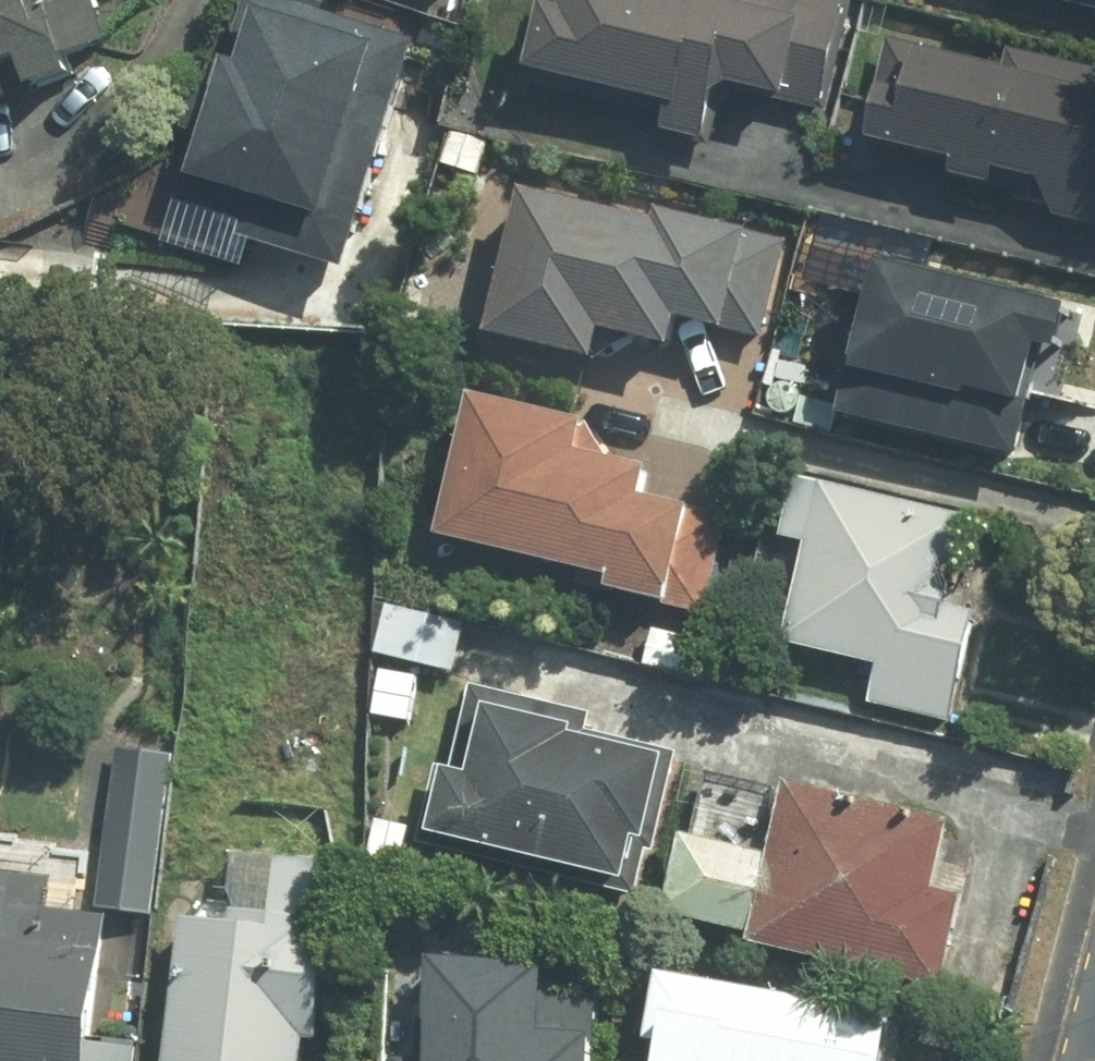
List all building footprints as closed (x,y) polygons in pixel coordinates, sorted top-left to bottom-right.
[(137,0),(0,0),(0,94),(116,55),(109,35),(145,22),(137,0)] [(441,34),(333,0),(266,0),(205,192),(374,246),(441,34)] [(817,118),(836,6),(801,0),(737,0),(735,13),(659,0),(553,0),(549,23),(526,19),(514,87),(701,120),(705,98),(817,118)] [(1094,24),(1094,0),(990,0),(1094,24)] [(1073,95),(1078,75),(1004,57),(999,78),(884,51),(858,164),(1094,219),(1094,100),(1073,95)] [(774,332),(795,232),(776,228),(778,219),(687,200),(685,210),(552,182),(522,324),(632,346),(637,322),(703,336),(707,318),(774,332)] [(1066,327),(1086,332),(1094,289),(1094,281),(901,239),(861,421),(1038,459),(1066,327)] [(622,410),(505,380),(468,529),(721,593),(743,506),(672,488),(679,459),(614,442),(622,410)] [(883,701),(971,720),(999,594),(979,589),(996,510),(842,476),(808,629),(895,648),(883,701)] [(438,656),(468,663),(478,618),(392,599),(368,709),(423,721),(438,656)] [(677,829),(697,748),(609,727),(612,716),(486,686),(469,759),(457,756),(438,836),(651,888),(666,827),(677,829)] [(190,738),(121,732),(108,900),(171,905),(174,869),(233,874),(239,788),(186,783),(190,738)] [(965,881),(982,805),(816,767),(798,847),(715,828),(697,909),(964,969),(983,885),(965,881)] [(329,1031),(347,1032),(364,855),(249,844),(243,908),(211,905),(196,1060),(326,1060),(329,1031)] [(128,911),(97,909),(98,901),(67,899),(69,875),(0,870),(0,1060),(146,1060),(147,1040),(120,1038),(128,911)] [(639,1019),(627,1018),(631,948),(480,939),(479,961),(408,957),(402,1060),(637,1060),(639,1019)] [(879,1026),(672,986),(658,1060),(661,1060),(872,1060),(879,1026)]
